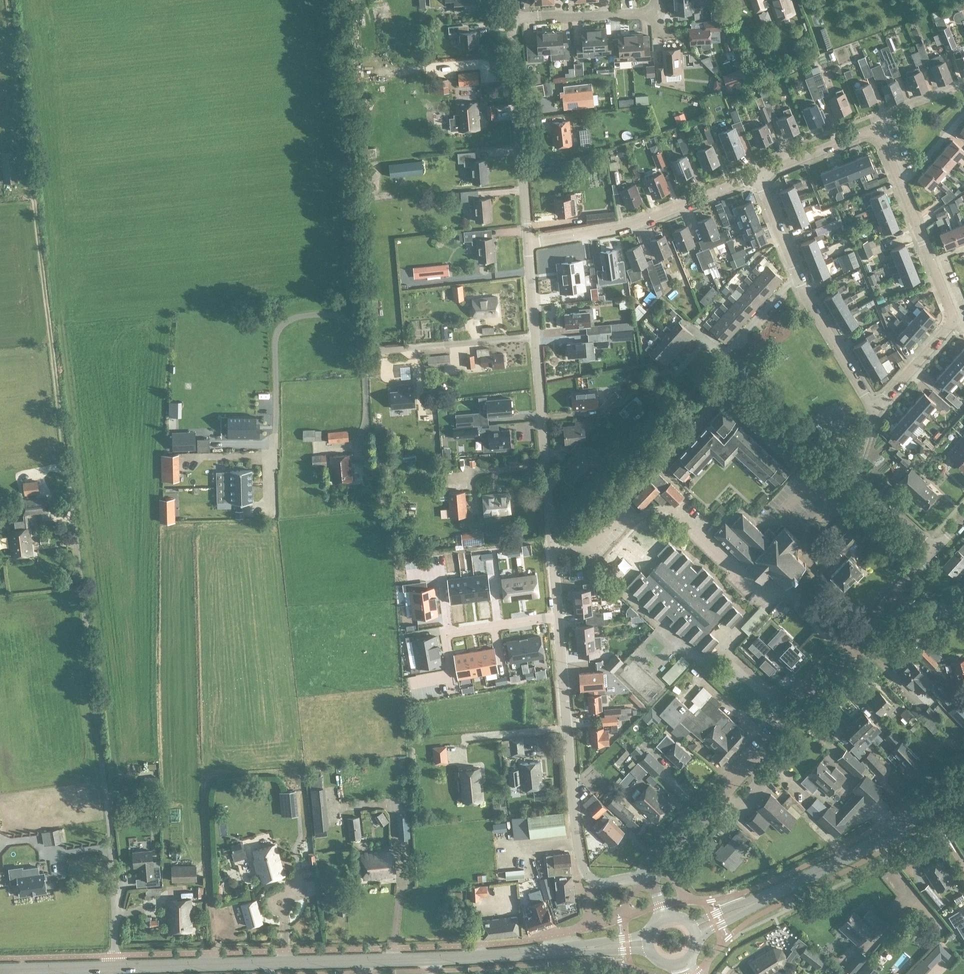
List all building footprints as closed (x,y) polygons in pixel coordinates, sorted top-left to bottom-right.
[(475,10),(474,0),(429,0),(430,6),(455,4),(455,11),(475,10)] [(692,0),(688,0),(674,1),(675,13),(688,12),(688,18),(701,17),(700,7),(693,8),(692,0)] [(754,11),(766,7),(766,6),(771,4),(776,19),(794,13),(790,0),(751,0),(754,11)] [(633,12),(633,1),(622,1),(622,12),(633,12)] [(962,20),(959,11),(955,13),(954,14),(953,16),(953,17),(954,21),(957,22),(959,23),(963,21),(962,20)] [(943,17),(934,20),(938,30),(946,49),(954,45),(956,44),(949,25),(946,26),(945,22),(944,20),(943,17)] [(691,44),(701,43),(702,46),(704,49),(708,49),(711,46),(710,30),(721,29),(720,20),(704,21),(704,27),(689,28),(691,44)] [(477,30),(469,31),(468,24),(448,26),(449,33),(457,33),(458,47),(479,46),(477,30)] [(606,28),(594,29),(595,48),(595,49),(596,55),(602,55),(603,55),(614,54),(613,49),(613,41),(607,42),(606,28)] [(831,48),(824,28),(817,31),(824,51),(831,48)] [(596,55),(595,48),(594,29),(582,29),(583,43),(577,44),(578,56),(596,55)] [(916,44),(920,42),(915,29),(911,31),(916,44)] [(562,31),(549,32),(551,52),(551,58),(551,59),(569,58),(569,57),(569,44),(563,45),(563,42),(562,31)] [(543,53),(551,52),(549,32),(537,33),(538,44),(526,45),(527,61),(544,60),(543,53)] [(642,33),(630,34),(632,54),(632,60),(639,60),(639,59),(650,59),(649,47),(643,47),(642,36),(642,33)] [(619,49),(613,49),(614,54),(614,61),(627,60),(632,60),(632,54),(630,34),(618,35),(618,38),(619,49)] [(938,83),(951,78),(942,56),(939,54),(929,58),(924,46),(923,46),(922,41),(920,42),(916,44),(916,46),(918,50),(923,63),(924,65),(930,63),(938,83)] [(665,67),(657,67),(658,81),(666,80),(665,74),(681,73),(681,72),(679,48),(663,50),(665,67)] [(962,55),(959,49),(953,52),(955,58),(961,73),(963,72),(963,54),(962,55)] [(923,63),(918,50),(911,53),(916,66),(923,63)] [(706,65),(712,63),(710,56),(701,59),(706,65)] [(861,58),(857,60),(865,78),(872,75),(870,68),(865,57),(861,58)] [(836,60),(821,66),(823,71),(838,65),(836,60)] [(895,61),(887,64),(893,77),(900,75),(900,74),(895,61)] [(792,62),(777,72),(783,82),(799,73),(792,62)] [(584,75),(583,63),(574,63),(575,76),(584,75)] [(876,83),(880,81),(885,79),(886,78),(880,64),(870,68),(876,83)] [(654,65),(646,66),(647,76),(651,76),(655,76),(654,65)] [(926,87),(920,71),(918,67),(905,72),(914,92),(926,87)] [(723,75),(727,87),(746,80),(741,68),(723,75)] [(479,84),(478,71),(458,73),(459,85),(479,84)] [(754,77),(761,96),(770,118),(776,116),(763,83),(766,81),(763,74),(754,77)] [(813,75),(805,78),(813,100),(822,96),(817,85),(813,75)] [(428,93),(449,92),(448,78),(427,80),(428,93)] [(880,81),(882,85),(889,103),(903,97),(896,80),(887,83),(885,79),(880,81)] [(803,96),(810,91),(802,81),(796,87),(803,96)] [(824,82),(817,85),(822,96),(829,94),(824,82)] [(593,105),(591,83),(564,86),(565,92),(563,92),(565,108),(593,105)] [(876,99),(869,83),(855,88),(861,105),(876,99)] [(544,94),(542,84),(532,86),(534,96),(544,94)] [(844,112),(851,109),(843,89),(835,91),(837,95),(829,98),(836,116),(838,115),(839,117),(845,115),(844,112)] [(770,118),(761,96),(755,99),(759,108),(765,122),(771,120),(770,118)] [(816,103),(815,104),(814,102),(809,104),(810,106),(803,109),(809,126),(823,120),(816,103)] [(449,118),(478,116),(477,103),(457,105),(457,114),(453,114),(454,117),(449,118)] [(487,118),(496,117),(495,104),(486,105),(487,118)] [(448,106),(438,106),(439,124),(448,124),(448,106)] [(799,130),(792,113),(790,107),(783,110),(785,116),(777,119),(784,136),(799,130)] [(576,127),(583,126),(581,108),(574,109),(576,127)] [(687,121),(684,112),(674,116),(677,125),(687,121)] [(478,116),(449,118),(450,131),(459,130),(479,128),(478,116)] [(741,144),(741,143),(738,135),(745,133),(740,120),(735,122),(731,123),(733,127),(720,133),(721,137),(729,158),(731,157),(732,158),(738,156),(737,154),(744,152),(741,144)] [(555,146),(572,145),(569,121),(552,122),(555,146)] [(743,124),(746,131),(751,130),(748,122),(743,124)] [(766,123),(762,125),(761,122),(756,124),(757,127),(751,129),(757,146),(759,145),(760,148),(765,146),(764,143),(772,140),(766,123)] [(590,128),(579,129),(581,148),(592,147),(590,128)] [(716,141),(711,128),(704,131),(709,144),(716,141)] [(686,138),(678,141),(683,154),(691,151),(686,138)] [(956,160),(963,151),(963,150),(952,140),(943,149),(956,160)] [(650,147),(658,167),(665,164),(657,144),(650,147)] [(719,162),(712,145),(696,151),(703,168),(719,162)] [(935,159),(947,170),(956,160),(943,149),(935,159)] [(464,166),(471,166),(472,182),(488,181),(486,159),(476,160),(475,151),(457,152),(458,163),(464,162),(464,166)] [(868,154),(856,159),(862,173),(864,173),(871,170),(874,177),(878,175),(876,171),(875,168),(874,169),(868,154)] [(693,172),(686,155),(671,161),(677,178),(693,172)] [(856,159),(844,163),(850,178),(851,177),(859,174),(862,182),(867,180),(864,173),(862,173),(856,159)] [(947,170),(935,159),(926,169),(938,179),(947,170)] [(609,162),(610,168),(610,171),(612,184),(620,182),(618,170),(616,161),(609,162)] [(844,163),(832,168),(838,183),(840,182),(847,179),(850,187),(854,185),(851,177),(850,178),(844,163)] [(832,168),(820,173),(826,188),(835,184),(838,191),(841,190),(843,189),(840,182),(838,183),(832,168)] [(918,179),(930,189),(938,179),(926,169),(918,179)] [(662,173),(654,176),(653,172),(645,175),(647,179),(646,179),(653,196),(669,190),(662,173)] [(957,178),(951,173),(948,177),(953,182),(957,178)] [(793,185),(780,191),(784,203),(799,197),(798,195),(795,188),(803,185),(801,180),(793,184),(793,185)] [(635,184),(627,187),(625,181),(618,184),(627,206),(641,201),(635,184)] [(948,188),(943,183),(939,187),(945,192),(948,188)] [(880,186),(860,194),(863,203),(871,200),(871,202),(874,207),(874,209),(889,203),(885,192),(884,191),(882,192),(880,187),(880,186)] [(463,191),(460,191),(460,192),(461,201),(468,200),(469,205),(474,204),(475,221),(491,220),(489,197),(479,198),(478,190),(472,190),(463,191)] [(956,195),(951,190),(941,197),(945,203),(956,195)] [(799,197),(784,203),(789,215),(804,209),(803,207),(800,200),(808,197),(806,192),(798,195),(799,197)] [(567,198),(557,199),(558,215),(576,213),(574,193),(567,194),(567,198)] [(738,213),(741,219),(756,213),(751,200),(732,208),(735,214),(738,213)] [(444,201),(435,207),(441,214),(449,208),(444,201)] [(874,207),(866,210),(868,215),(875,211),(878,219),(879,221),(894,215),(889,203),(874,209),(874,207)] [(804,209),(789,215),(794,227),(809,221),(805,211),(812,208),(811,206),(810,204),(803,207),(804,209)] [(938,219),(935,221),(937,226),(944,223),(945,225),(947,224),(950,223),(947,216),(944,210),(936,213),(938,219)] [(718,213),(724,227),(730,224),(725,211),(718,213)] [(605,212),(587,214),(588,222),(605,221),(605,212)] [(746,232),(761,226),(756,213),(741,219),(737,221),(740,227),(744,226),(746,232)] [(818,227),(833,221),(831,214),(815,221),(817,227),(818,227)] [(878,219),(871,222),(872,224),(873,226),(880,223),(884,233),(899,227),(894,215),(879,221),(878,219)] [(712,216),(697,222),(704,239),(707,248),(709,247),(713,246),(726,240),(722,231),(718,233),(712,216)] [(833,221),(818,227),(821,233),(843,224),(841,218),(833,221)] [(963,223),(952,228),(958,243),(963,241),(963,224),(963,223)] [(676,238),(672,239),(676,249),(680,248),(680,249),(682,253),(688,250),(687,246),(694,243),(687,226),(673,231),(676,238)] [(746,232),(742,234),(747,246),(751,244),(752,245),(767,239),(761,226),(746,232)] [(958,243),(952,228),(939,233),(945,248),(958,243)] [(472,245),(477,244),(478,261),(494,260),(492,237),(482,238),(481,229),(463,231),(464,241),(472,240),(472,245)] [(726,240),(732,238),(728,229),(722,231),(726,240)] [(864,233),(866,240),(876,237),(875,230),(864,233)] [(814,238),(801,243),(806,255),(820,249),(820,248),(817,240),(824,237),(822,233),(814,236),(814,238)] [(657,257),(665,254),(667,259),(673,257),(670,252),(664,235),(650,240),(657,257)] [(868,240),(855,245),(861,259),(867,257),(873,254),(871,248),(868,242),(868,240)] [(884,250),(882,251),(884,255),(892,252),(895,259),(895,261),(910,255),(905,243),(891,249),(890,248),(884,250)] [(884,250),(882,244),(881,244),(871,248),(873,254),(882,251),(884,250)] [(639,245),(626,250),(633,267),(627,269),(632,281),(641,278),(640,271),(640,270),(643,268),(642,265),(646,264),(647,263),(646,262),(639,245)] [(806,255),(810,267),(825,261),(824,259),(821,252),(829,249),(827,245),(820,248),(820,249),(806,255)] [(714,260),(709,247),(707,248),(702,250),(707,263),(714,260)] [(736,251),(731,253),(734,259),(742,256),(746,254),(744,248),(736,251)] [(603,269),(597,270),(599,284),(611,282),(610,275),(625,273),(623,260),(616,261),(615,250),(601,251),(603,269)] [(702,250),(696,253),(702,269),(709,267),(707,263),(702,250)] [(854,250),(841,255),(847,270),(860,265),(854,250)] [(895,259),(887,263),(889,267),(896,264),(899,271),(900,273),(915,267),(910,255),(895,261),(895,259)] [(715,260),(718,267),(728,263),(724,256),(715,260)] [(825,261),(810,267),(815,279),(821,277),(830,273),(826,264),(833,261),(832,258),(831,256),(824,259),(825,261)] [(753,269),(752,270),(758,276),(759,274),(774,288),(783,279),(775,272),(778,269),(770,263),(764,257),(762,260),(759,262),(766,268),(761,273),(755,267),(753,269)] [(582,261),(557,263),(559,278),(584,275),(582,261)] [(654,264),(661,282),(668,279),(661,261),(654,264)] [(842,261),(832,264),(834,273),(845,270),(842,261)] [(426,265),(427,276),(441,275),(440,264),(426,265)] [(899,271),(891,274),(892,276),(893,279),(901,275),(905,285),(919,279),(915,267),(900,273),(899,271)] [(661,282),(656,269),(648,272),(655,291),(663,288),(661,282)] [(705,274),(708,283),(721,279),(718,270),(705,274)] [(859,271),(851,274),(854,280),(862,276),(859,271)] [(703,272),(686,276),(688,286),(705,282),(703,272)] [(880,281),(877,272),(867,275),(871,285),(880,281)] [(751,284),(766,297),(774,288),(759,274),(758,276),(753,282),(747,276),(744,279),(750,285),(751,284)] [(584,275),(559,278),(561,292),(585,289),(584,275)] [(700,295),(705,292),(700,284),(695,287),(700,295)] [(743,293),(758,306),(766,297),(751,284),(750,285),(745,291),(739,285),(736,288),(742,294),(743,293)] [(831,309),(845,301),(844,299),(839,292),(846,288),(844,284),(836,289),(837,290),(824,298),(831,309)] [(453,301),(464,300),(462,285),(452,286),(453,301)] [(726,295),(730,290),(726,286),(721,291),(726,295)] [(735,302),(750,315),(758,306),(743,293),(742,294),(737,300),(730,294),(728,297),(734,303),(735,302)] [(837,320),(851,312),(850,310),(846,303),(858,296),(857,293),(856,293),(851,296),(850,295),(844,299),(845,301),(831,309),(837,320)] [(654,295),(646,302),(653,310),(661,303),(654,295)] [(498,315),(496,297),(473,299),(475,317),(498,315)] [(916,315),(914,316),(926,327),(935,317),(924,307),(923,307),(924,306),(918,300),(915,304),(921,309),(920,310),(916,315)] [(727,311),(742,324),(750,315),(735,302),(734,303),(728,309),(722,303),(719,306),(725,312),(727,311)] [(869,307),(866,303),(858,308),(859,310),(861,312),(869,307)] [(637,320),(646,310),(639,304),(633,310),(634,318),(637,320)] [(900,304),(898,305),(900,307),(899,308),(900,308),(906,314),(906,313),(912,319),(907,325),(906,326),(918,336),(926,327),(914,316),(916,315),(910,310),(908,311),(902,306),(900,304)] [(858,323),(853,314),(859,310),(857,306),(850,310),(851,312),(837,320),(844,331),(858,323)] [(590,325),(594,325),(593,307),(579,308),(579,312),(564,313),(565,316),(562,317),(563,326),(566,326),(566,328),(590,326),(590,325)] [(855,317),(861,328),(877,319),(871,308),(855,317)] [(718,320),(734,333),(742,324),(727,311),(725,312),(720,318),(714,312),(711,315),(717,321),(718,320)] [(893,329),(889,332),(899,347),(904,342),(909,346),(918,336),(906,326),(907,325),(901,319),(900,320),(897,318),(894,322),(897,325),(902,330),(899,333),(899,334),(893,329)] [(706,321),(703,324),(710,331),(711,330),(725,343),(734,333),(718,320),(717,321),(712,326),(706,321)] [(664,327),(662,329),(668,333),(669,332),(684,345),(693,335),(678,322),(671,330),(666,325),(664,327)] [(611,331),(611,323),(598,325),(599,332),(611,331)] [(494,326),(481,327),(482,334),(494,333),(494,326)] [(632,330),(611,331),(612,339),(632,338),(632,330)] [(599,332),(600,340),(607,340),(612,339),(611,331),(599,332)] [(675,355),(684,345),(669,332),(668,333),(662,340),(657,335),(654,339),(659,343),(660,342),(675,355)] [(866,339),(853,346),(860,357),(874,349),(873,347),(869,341),(875,336),(873,333),(865,337),(866,339)] [(588,359),(594,358),(593,341),(584,342),(584,341),(567,343),(568,349),(567,350),(567,355),(568,355),(569,357),(586,355),(586,357),(588,359)] [(648,345),(645,348),(650,353),(651,352),(666,365),(675,355),(660,342),(659,343),(653,349),(648,345)] [(874,349),(860,357),(867,368),(880,360),(879,358),(875,352),(882,347),(880,345),(879,343),(873,347),(874,349)] [(504,366),(504,360),(505,360),(505,355),(503,355),(503,353),(490,355),(489,347),(476,349),(477,356),(481,356),(482,365),(492,364),(493,368),(504,366)] [(890,361),(901,355),(897,350),(887,356),(889,358),(888,359),(890,361)] [(961,351),(953,360),(963,370),(963,353),(961,351)] [(649,353),(642,361),(650,368),(657,361),(649,353)] [(450,354),(427,356),(428,366),(451,364),(450,354)] [(889,358),(887,356),(886,354),(879,358),(880,360),(867,368),(873,379),(887,371),(882,363),(888,359),(889,358)] [(475,366),(474,355),(466,355),(467,367),(475,366)] [(953,360),(945,369),(956,380),(958,379),(963,373),(963,374),(963,370),(953,360)] [(945,369),(936,379),(948,389),(954,382),(960,387),(962,385),(963,384),(958,379),(956,380),(945,369)] [(654,371),(651,375),(659,383),(663,378),(654,371)] [(399,391),(391,392),(392,408),(415,406),(412,382),(398,384),(399,391)] [(570,395),(569,397),(570,404),(571,406),(573,406),(573,408),(591,406),(598,406),(597,393),(595,393),(595,390),(589,390),(589,391),(572,393),(572,395),(570,395)] [(604,415),(622,397),(615,390),(597,408),(602,414),(604,415)] [(950,406),(932,390),(928,396),(924,392),(915,402),(927,412),(928,411),(934,405),(939,411),(943,407),(946,411),(950,406)] [(950,391),(945,396),(957,407),(962,402),(950,391)] [(636,395),(618,411),(624,418),(642,401),(636,395)] [(486,400),(488,416),(512,414),(510,398),(486,400)] [(180,416),(181,402),(170,402),(170,416),(180,416)] [(934,416),(928,411),(927,412),(915,402),(907,411),(919,422),(920,420),(925,415),(931,420),(934,416)] [(777,486),(790,473),(738,425),(739,424),(735,421),(735,420),(722,408),(710,421),(716,426),(712,430),(708,426),(669,467),(683,480),(692,469),(695,472),(713,453),(724,464),(735,452),(764,480),(767,477),(777,486)] [(907,411),(899,421),(910,431),(911,430),(916,424),(922,430),(926,426),(920,420),(919,422),(907,411)] [(229,430),(229,437),(236,437),(259,437),(259,429),(259,424),(255,424),(255,415),(229,416),(229,430)] [(456,416),(457,425),(473,424),(472,415),(456,416)] [(574,421),(575,425),(564,426),(566,442),(577,441),(577,436),(585,435),(583,420),(574,421)] [(904,443),(902,441),(908,434),(914,439),(917,436),(911,430),(910,431),(899,421),(890,430),(894,434),(888,441),(898,449),(904,443)] [(498,424),(482,425),(453,427),(454,437),(482,435),(482,436),(488,435),(489,450),(506,449),(505,446),(511,445),(509,429),(498,430),(498,424)] [(321,430),(315,430),(315,429),(303,429),(303,441),(315,441),(315,440),(321,440),(321,430)] [(348,430),(328,432),(329,442),(349,441),(348,430)] [(195,431),(172,432),(172,450),(196,449),(195,431)] [(963,436),(957,442),(961,446),(950,458),(963,470),(963,469),(963,437),(963,436)] [(906,455),(917,447),(911,439),(900,447),(906,455)] [(582,446),(578,442),(570,450),(575,454),(582,446)] [(229,444),(229,454),(237,454),(236,444),(229,444)] [(615,445),(605,456),(612,462),(622,451),(615,445)] [(904,468),(911,461),(898,449),(894,454),(900,460),(898,462),(904,468)] [(326,454),(312,455),(313,466),(326,465),(326,454)] [(350,454),(330,456),(332,482),(353,480),(350,454)] [(178,479),(178,455),(162,455),(162,479),(178,479)] [(927,483),(912,469),(897,485),(912,499),(913,498),(925,509),(938,495),(926,484),(927,483)] [(252,486),(251,470),(230,470),(230,472),(222,472),(222,482),(223,482),(224,487),(252,486)] [(674,505),(684,496),(671,483),(670,484),(658,473),(629,503),(638,512),(653,496),(662,505),(668,499),(674,505)] [(196,477),(196,490),(220,489),(219,477),(196,477)] [(39,492),(38,481),(23,483),(24,494),(39,492)] [(252,502),(252,486),(224,487),(224,491),(223,491),(223,501),(231,501),(231,502),(252,502)] [(450,517),(467,516),(465,490),(448,492),(450,517)] [(482,495),(484,516),(511,513),(509,492),(482,495)] [(48,510),(46,497),(21,500),(23,513),(48,510)] [(174,521),(173,499),(160,499),(161,521),(174,521)] [(773,579),(775,577),(785,586),(792,578),(798,584),(804,577),(798,571),(805,564),(796,555),(798,553),(798,548),(795,546),(800,541),(782,524),(774,533),(769,527),(764,532),(766,534),(765,535),(742,513),(731,525),(749,543),(748,544),(725,522),(714,534),(748,565),(746,567),(762,582),(766,577),(769,579),(773,579)] [(633,543),(635,551),(663,543),(658,527),(645,531),(647,539),(633,543)] [(33,554),(29,528),(9,530),(12,556),(33,554)] [(463,545),(484,543),(482,531),(461,533),(463,545)] [(836,546),(844,554),(857,540),(849,532),(836,546)] [(680,552),(668,542),(657,554),(663,559),(646,577),(641,571),(627,586),(638,597),(637,598),(649,608),(648,609),(660,621),(666,613),(674,620),(669,625),(681,636),(683,634),(694,644),(696,643),(707,653),(718,641),(709,632),(714,627),(714,629),(719,626),(718,623),(722,619),(731,627),(743,615),(731,605),(733,603),(722,592),(724,590),(712,580),(714,578),(702,567),(697,572),(690,565),(693,562),(682,551),(680,552)] [(958,550),(944,565),(955,575),(963,565),(963,543),(958,550)] [(459,560),(458,553),(450,554),(444,555),(445,562),(451,561),(459,560)] [(861,569),(853,562),(855,560),(851,555),(831,576),(844,588),(854,577),(857,580),(863,574),(860,570),(861,569)] [(487,574),(474,575),(477,599),(490,598),(487,574)] [(538,596),(535,574),(519,577),(521,598),(538,596)] [(464,601),(477,599),(474,575),(461,577),(464,601)] [(464,601),(461,577),(447,579),(451,603),(464,601)] [(521,598),(519,577),(502,579),(505,600),(521,598)] [(426,581),(403,584),(404,591),(405,605),(412,604),(436,601),(434,587),(427,588),(426,581)] [(573,602),(591,601),(591,594),(594,594),(593,583),(583,583),(583,589),(572,590),(573,602)] [(436,601),(412,604),(413,617),(437,614),(436,601)] [(591,601),(573,602),(574,614),(585,613),(585,619),(603,618),(603,611),(595,612),(595,607),(592,607),(591,601)] [(641,602),(637,605),(648,616),(651,613),(641,602)] [(750,638),(769,617),(762,610),(742,631),(750,638)] [(606,616),(606,624),(615,624),(615,616),(606,616)] [(586,625),(575,626),(576,638),(594,636),(594,630),(597,630),(597,624),(604,624),(603,618),(585,619),(586,625)] [(771,625),(766,628),(769,634),(775,631),(771,625)] [(414,640),(412,640),(412,642),(414,653),(438,649),(436,636),(414,640)] [(540,636),(523,639),(527,660),(543,657),(540,636)] [(594,636),(576,638),(577,650),(578,656),(599,655),(599,648),(601,648),(600,636),(594,636)] [(758,636),(748,647),(758,657),(762,653),(764,655),(771,647),(758,636)] [(801,664),(797,661),(804,654),(789,640),(785,636),(780,642),(781,642),(778,645),(781,648),(776,654),(791,667),(795,671),(801,664)] [(523,639),(507,641),(511,662),(527,660),(523,639)] [(494,648),(480,650),(481,650),(485,674),(498,672),(494,648)] [(438,649),(414,653),(416,665),(417,667),(441,663),(438,649)] [(938,664),(924,649),(918,655),(932,669),(938,664)] [(481,650),(467,652),(471,676),(485,674),(481,650)] [(467,652),(454,655),(456,668),(458,678),(471,676),(467,652)] [(614,673),(624,662),(615,654),(605,664),(614,673)] [(765,656),(757,665),(769,676),(777,668),(765,656)] [(950,664),(954,678),(957,678),(960,687),(963,686),(963,659),(954,662),(951,663),(950,664)] [(580,689),(589,689),(589,694),(600,694),(600,688),(604,688),(604,693),(632,691),(601,660),(595,661),(595,662),(596,662),(597,671),(579,672),(580,689)] [(672,689),(692,668),(684,660),(664,681),(672,689)] [(930,680),(928,678),(912,661),(911,661),(910,660),(909,660),(906,663),(906,665),(907,666),(905,668),(923,687),(930,680)] [(918,693),(923,687),(905,668),(904,668),(903,667),(902,667),(899,670),(899,672),(900,673),(899,674),(918,693)] [(949,712),(962,726),(963,724),(963,693),(959,688),(953,694),(960,701),(959,702),(952,709),(949,712)] [(648,705),(633,692),(629,696),(644,709),(648,705)] [(895,708),(880,692),(869,702),(881,714),(886,709),(890,713),(895,708)] [(602,702),(607,701),(606,693),(601,694),(600,694),(589,694),(588,695),(589,711),(602,709),(602,702)] [(675,696),(659,714),(674,727),(671,731),(681,740),(686,735),(691,729),(703,739),(702,740),(716,752),(712,756),(721,764),(748,734),(730,718),(718,707),(709,699),(696,714),(690,709),(688,708),(675,696)] [(924,711),(917,717),(941,741),(947,734),(940,726),(942,724),(936,718),(939,716),(929,705),(924,711)] [(620,707),(604,708),(604,716),(616,716),(616,715),(619,715),(621,715),(620,707)] [(906,708),(900,714),(907,721),(913,715),(906,708)] [(858,717),(854,721),(871,740),(872,741),(876,745),(883,739),(878,734),(881,730),(878,727),(861,710),(856,715),(858,717)] [(616,716),(604,716),(602,717),(602,725),(611,724),(611,731),(617,731),(616,716)] [(871,740),(854,721),(850,724),(848,723),(842,728),(856,743),(850,749),(859,758),(865,752),(863,750),(872,741),(871,740)] [(592,745),(605,745),(609,744),(608,728),(603,729),(603,726),(590,727),(592,745)] [(884,738),(894,748),(902,740),(903,740),(893,729),(884,738)] [(691,756),(676,742),(675,742),(667,734),(656,745),(663,751),(664,750),(666,752),(665,754),(680,767),(691,756)] [(523,737),(511,738),(512,748),(524,747),(523,737)] [(892,752),(887,756),(896,766),(901,761),(899,759),(900,759),(909,769),(919,759),(920,758),(902,740),(894,748),(894,749),(893,748),(891,751),(892,752)] [(433,747),(435,763),(447,762),(446,746),(433,747)] [(847,749),(837,759),(859,779),(868,768),(847,749)] [(639,761),(654,777),(664,766),(649,751),(639,761)] [(871,751),(862,759),(879,777),(888,768),(871,751)] [(846,777),(843,773),(835,767),(832,771),(821,761),(814,768),(823,776),(822,776),(827,781),(827,780),(828,781),(831,779),(838,786),(846,777)] [(540,762),(521,764),(522,773),(519,773),(519,769),(509,770),(510,784),(520,784),(520,780),(522,780),(523,789),(543,787),(540,762)] [(638,762),(616,786),(622,790),(635,775),(639,779),(647,771),(638,762)] [(479,768),(460,770),(461,781),(459,781),(460,791),(462,791),(463,802),(465,801),(465,803),(472,802),(471,801),(482,800),(481,784),(480,784),(479,776),(480,776),(479,768)] [(823,776),(814,768),(808,775),(819,784),(818,786),(829,796),(838,786),(831,779),(828,781),(827,780),(827,781),(822,776),(823,776)] [(828,808),(817,819),(835,836),(846,824),(844,822),(865,800),(869,804),(883,790),(871,779),(866,775),(861,781),(853,790),(856,792),(840,810),(835,815),(828,808)] [(160,777),(145,778),(146,787),(161,785),(160,777)] [(804,786),(812,792),(817,785),(810,779),(804,786)] [(634,802),(655,822),(671,805),(650,785),(634,802)] [(310,789),(312,804),(314,829),(329,827),(325,787),(310,789)] [(282,817),(299,815),(296,790),(279,792),(282,817)] [(607,808),(598,799),(593,794),(582,804),(587,809),(587,808),(597,819),(607,808)] [(790,794),(781,804),(771,794),(756,809),(758,810),(747,822),(759,833),(770,822),(781,832),(785,827),(787,829),(797,818),(805,808),(800,804),(790,794)] [(606,805),(627,823),(626,824),(637,833),(641,827),(631,818),(634,814),(614,797),(606,805)] [(564,811),(527,815),(511,817),(514,838),(530,836),(530,837),(566,833),(564,811)] [(409,815),(397,816),(398,838),(411,837),(409,815)] [(349,839),(361,837),(359,816),(346,818),(349,839)] [(592,826),(597,831),(611,844),(623,832),(609,818),(605,823),(600,818),(592,826)] [(506,831),(505,821),(492,823),(493,832),(506,831)] [(48,830),(45,831),(47,845),(50,844),(61,843),(58,829),(48,830)] [(498,833),(498,843),(511,843),(511,833),(498,833)] [(723,843),(726,836),(720,833),(717,840),(723,843)] [(738,856),(748,845),(736,834),(717,856),(734,871),(743,860),(738,856)] [(717,842),(711,836),(699,849),(706,854),(717,842)] [(313,844),(307,842),(304,850),(309,852),(313,844)] [(231,845),(233,852),(242,850),(240,843),(231,845)] [(275,844),(253,851),(256,861),(254,861),(256,869),(258,868),(262,882),(284,875),(275,844)] [(181,849),(172,849),(172,859),(181,859),(181,849)] [(153,866),(153,864),(152,850),(133,851),(135,865),(141,865),(142,877),(146,877),(146,885),(159,884),(159,877),(161,877),(160,866),(153,866)] [(361,854),(364,879),(395,875),(392,851),(361,854)] [(249,852),(236,855),(238,866),(243,865),(245,874),(242,875),(243,883),(256,880),(249,852)] [(572,874),(571,874),(570,865),(571,865),(570,852),(553,854),(546,855),(548,875),(554,874),(554,876),(555,876),(557,902),(574,900),(572,874)] [(947,873),(944,869),(945,869),(940,861),(925,871),(938,891),(953,881),(948,873),(947,873)] [(197,865),(171,865),(172,881),(197,881),(197,865)] [(23,876),(17,876),(20,895),(47,892),(44,873),(39,873),(38,867),(22,869),(23,876)] [(506,879),(524,877),(524,869),(505,871),(506,879)] [(549,877),(539,879),(544,899),(554,897),(549,877)] [(928,884),(921,890),(936,909),(944,903),(928,884)] [(469,887),(470,900),(481,900),(480,896),(487,895),(487,885),(469,887)] [(194,897),(202,897),(202,887),(194,887),(194,897)] [(168,931),(192,930),(191,899),(168,900),(168,931)] [(337,899),(337,915),(349,913),(348,899),(337,899)] [(242,904),(248,926),(262,922),(256,900),(242,904)] [(546,909),(544,900),(528,905),(530,911),(524,913),(530,929),(553,922),(548,908),(546,909)] [(859,944),(866,936),(870,940),(885,924),(869,909),(861,918),(854,912),(850,916),(849,916),(848,917),(850,918),(843,926),(851,933),(854,936),(852,937),(859,944)] [(959,910),(949,917),(955,926),(956,925),(963,937),(963,918),(959,910)] [(145,916),(145,927),(159,927),(159,919),(151,920),(151,916),(145,916)] [(484,938),(518,934),(516,917),(482,920),(484,938)] [(825,958),(807,944),(799,938),(792,948),(786,956),(787,957),(786,959),(790,966),(800,954),(817,968),(825,958)] [(951,954),(939,943),(923,960),(922,959),(910,972),(913,973),(925,973),(941,957),(945,961),(951,954)] [(786,959),(787,957),(786,956),(782,950),(773,948),(749,963),(747,972),(748,973),(790,973),(786,971),(790,966),(786,959)] [(857,956),(847,968),(853,973),(864,962),(863,961),(866,958),(860,953),(857,956)] [(856,973),(876,973),(879,971),(878,971),(882,967),(872,958),(868,962),(868,961),(856,973)] [(932,973),(948,973),(952,971),(944,963),(932,973)]
